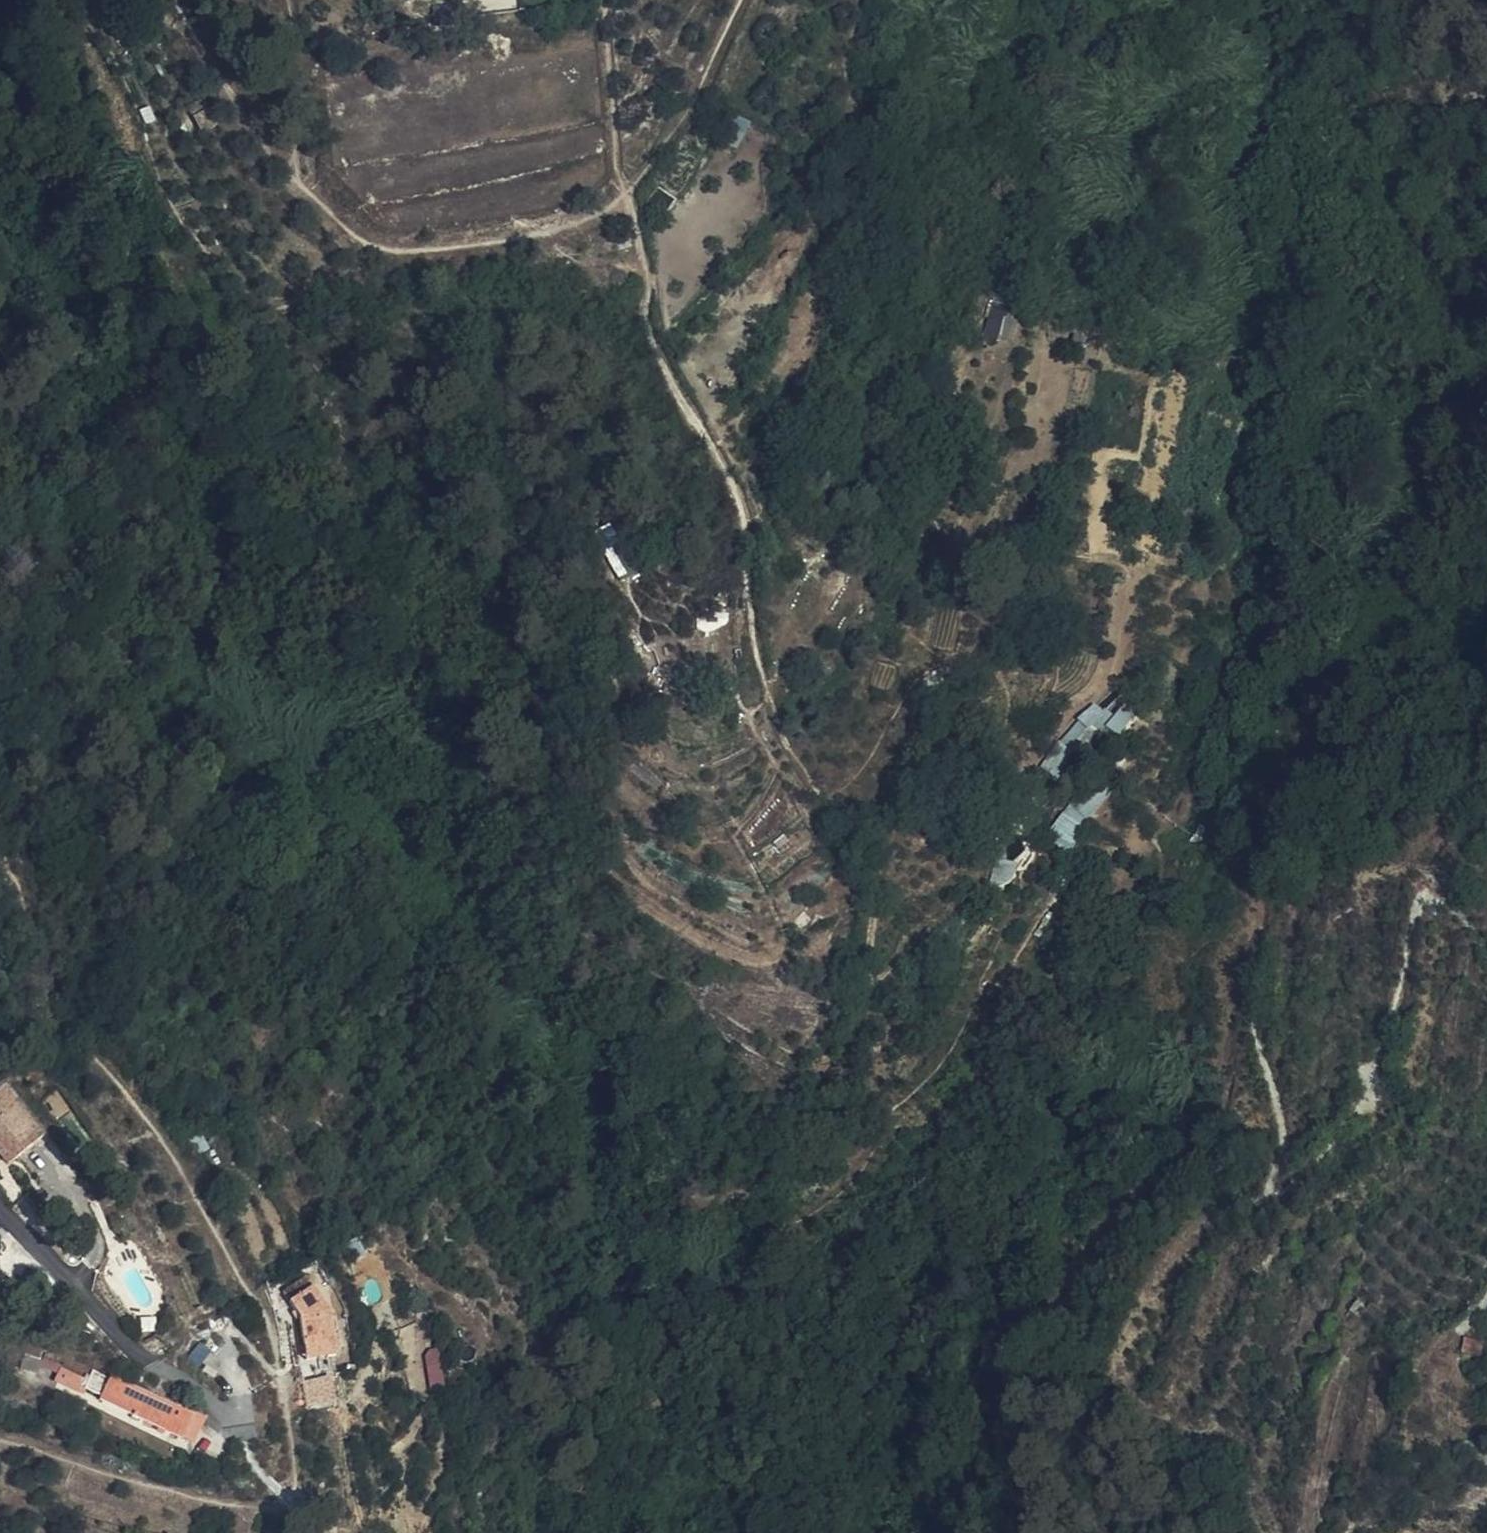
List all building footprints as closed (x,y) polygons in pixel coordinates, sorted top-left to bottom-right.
[(66,679),(77,675),(73,663),(62,667),(66,679)] [(1077,849),(1107,795),(1082,781),(1051,835),(1077,849)] [(7,1088),(0,1093),(0,1148),(10,1160),(45,1136),(7,1088)] [(202,1151),(211,1146),(203,1132),(194,1137),(202,1151)] [(306,1319),(307,1344),(335,1343),(335,1312),(311,1286),(292,1301),(306,1319)] [(335,1343),(307,1344),(307,1358),(335,1358),(335,1343)] [(183,1426),(190,1412),(113,1376),(103,1397),(160,1424),(164,1416),(183,1426)] [(199,1442),(209,1422),(190,1412),(183,1426),(180,1433),(199,1442)] [(160,1424),(180,1433),(183,1426),(164,1416),(160,1424)]
